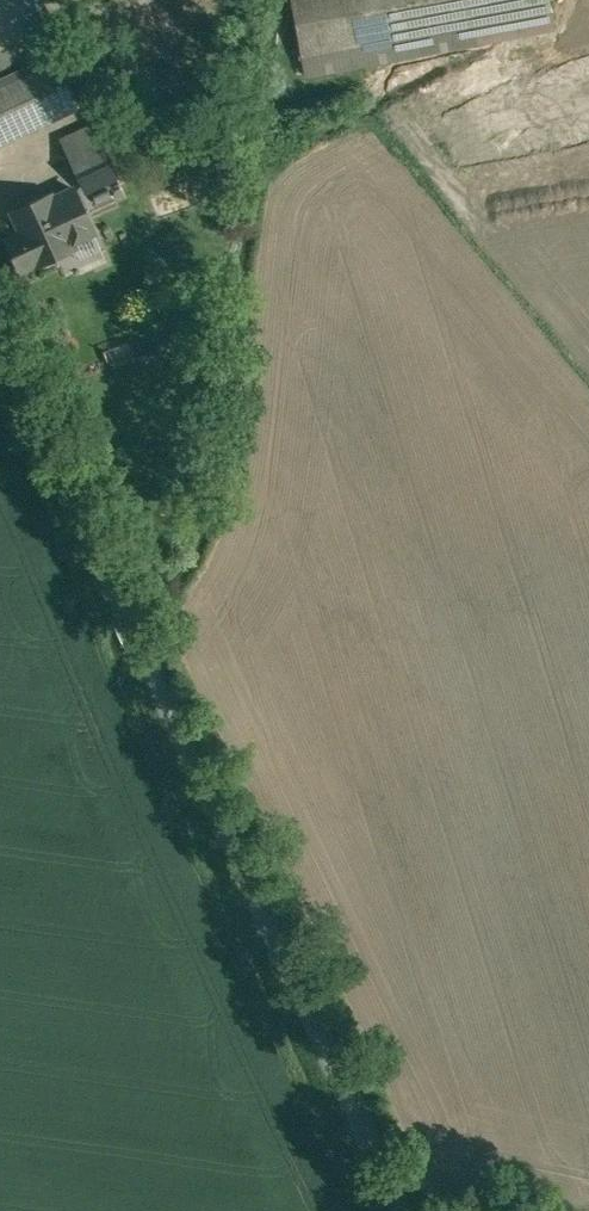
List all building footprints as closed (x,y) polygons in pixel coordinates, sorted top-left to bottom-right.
[(30,33),(15,0),(0,0),(0,47),(30,33)] [(306,73),(554,28),(549,0),(293,0),(306,73)] [(0,78),(0,142),(77,105),(54,54),(0,78)] [(104,146),(75,160),(88,188),(118,174),(104,146)] [(75,186),(54,196),(53,194),(14,212),(28,242),(13,249),(22,269),(41,260),(47,263),(57,259),(59,252),(76,244),(74,240),(95,230),(75,186)]
